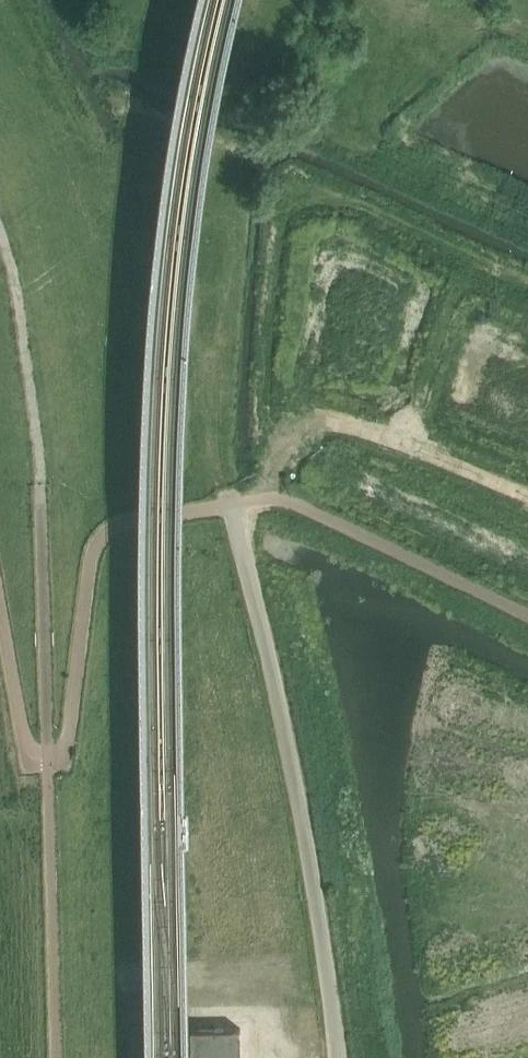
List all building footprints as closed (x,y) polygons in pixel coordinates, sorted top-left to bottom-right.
[(241,1029),(192,1030),(192,1057),(242,1057),(241,1029)]
